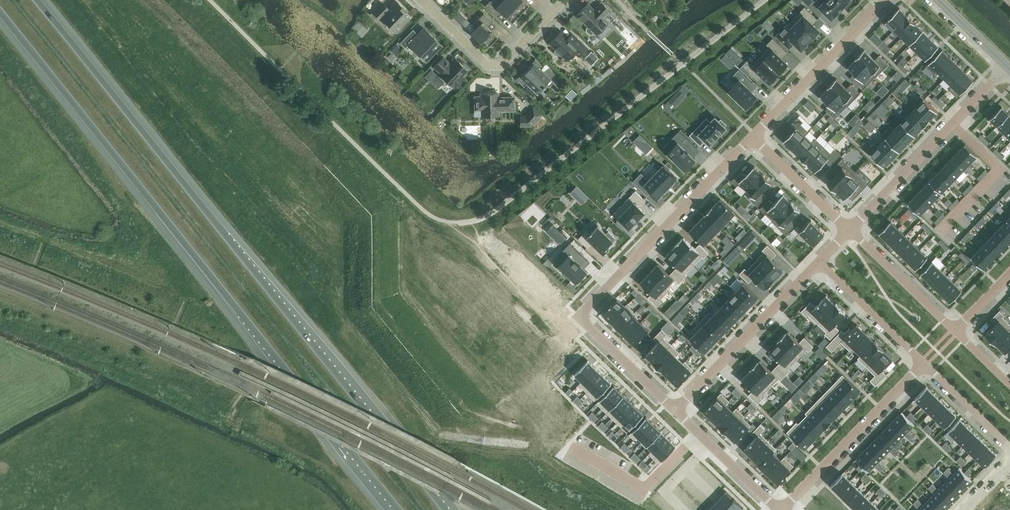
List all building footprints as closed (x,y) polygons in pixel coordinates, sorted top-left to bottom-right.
[(507,0),(503,0),(500,3),(498,1),(494,5),(490,0),(485,5),(497,17),(502,13),(511,22),(520,13),(507,0)] [(520,13),(529,4),(524,0),(507,0),(520,13)] [(824,10),(832,18),(839,11),(843,6),(849,0),(826,0),(824,2),(822,0),(816,0),(815,1),(814,0),(802,0),(819,16),(824,10)] [(406,11),(396,2),(390,8),(388,8),(382,2),(373,12),(380,19),(382,18),(396,32),(409,18),(404,13),(406,11)] [(595,11),(588,4),(576,15),(588,27),(586,29),(586,31),(589,34),(592,34),(593,33),(596,35),(607,23),(602,18),(609,11),(601,3),(595,8),(597,10),(595,11)] [(791,21),(810,39),(813,36),(814,37),(820,31),(813,24),(817,19),(805,6),(791,21)] [(899,8),(884,23),(892,31),(894,29),(907,15),(899,8)] [(880,24),(887,17),(882,11),(875,18),(880,24)] [(480,42),(482,40),(488,45),(497,36),(488,27),(492,22),(483,13),(475,22),(478,25),(471,33),(480,42)] [(907,15),(894,29),(902,37),(915,23),(907,15)] [(358,19),(352,26),(359,32),(365,26),(358,19)] [(806,42),(810,39),(791,21),(777,35),(789,47),(794,42),(801,49),(807,43),(806,42)] [(915,23),(902,37),(910,44),(923,31),(915,23)] [(413,30),(400,43),(405,48),(409,44),(415,50),(416,49),(420,52),(418,53),(426,61),(441,45),(434,38),(433,39),(430,36),(431,35),(424,28),(418,34),(413,30)] [(572,34),(568,38),(561,31),(549,43),(555,49),(554,51),(554,53),(557,56),(559,56),(561,54),(567,60),(574,52),(578,56),(586,48),(572,34)] [(923,31),(910,44),(917,52),(931,38),(923,31)] [(761,56),(779,73),(788,64),(779,56),(785,50),(772,38),(766,44),(769,47),(761,56)] [(931,38),(917,52),(925,60),(939,46),(931,38)] [(864,49),(856,58),(875,77),(888,64),(879,55),(874,59),(864,49)] [(942,49),(925,66),(933,74),(937,70),(950,57),(942,49)] [(591,51),(584,58),(592,65),(598,58),(591,51)] [(797,60),(806,70),(814,63),(805,53),(797,60)] [(725,63),(730,59),(725,55),(721,59),(725,63)] [(770,83),(779,73),(761,56),(752,65),(747,60),(743,65),(755,77),(759,73),(770,83)] [(434,67),(442,75),(441,75),(452,86),(453,85),(455,87),(464,77),(462,76),(467,70),(456,59),(450,65),(448,63),(448,62),(443,57),(434,67)] [(950,57),(937,70),(945,78),(958,64),(950,57)] [(541,69),(543,66),(535,58),(530,64),(531,65),(522,75),(521,74),(515,79),(524,87),(526,84),(536,94),(542,87),(543,87),(544,86),(544,85),(555,74),(548,67),(544,72),(541,69)] [(856,59),(848,67),(858,76),(854,81),(862,89),(875,77),(856,58),(855,58),(856,59)] [(958,64),(945,78),(952,85),(965,72),(958,64)] [(432,69),(425,76),(438,88),(444,81),(432,69)] [(756,96),(748,88),(753,83),(739,69),(733,75),(739,80),(729,90),(746,107),(748,105),(750,106),(755,100),(754,99),(756,96)] [(952,85),(949,89),(957,97),(974,80),(965,72),(952,85)] [(836,78),(828,87),(848,106),(860,93),(851,84),(847,88),(836,78)] [(883,84),(876,92),(882,97),(889,90),(883,84)] [(568,97),(575,92),(570,85),(563,90),(568,97)] [(828,87),(820,95),(830,105),(826,110),(835,118),(847,106),(848,106),(828,87)] [(500,99),(499,99),(499,98),(497,98),(497,93),(481,93),(481,97),(475,97),(476,109),(484,109),(484,116),(488,116),(488,118),(494,118),(494,116),(497,115),(497,110),(513,110),(513,98),(503,98),(503,99),(500,99)] [(921,95),(913,103),(930,120),(937,111),(921,95)] [(437,97),(431,102),(435,108),(442,102),(437,97)] [(939,99),(939,100),(936,102),(942,108),(945,104),(939,99)] [(913,103),(905,111),(922,127),(930,120),(913,103)] [(525,114),(520,114),(520,127),(531,126),(542,115),(533,106),(525,114)] [(997,126),(1009,114),(1001,106),(990,118),(990,119),(997,126)] [(905,111),(897,119),(914,135),(922,127),(905,111)] [(1005,133),(1009,127),(1009,115),(1009,114),(997,126),(1005,133)] [(830,116),(827,119),(835,127),(838,124),(830,116)] [(710,144),(726,127),(725,126),(726,125),(721,119),(719,121),(715,117),(702,130),(698,126),(690,135),(699,144),(704,139),(710,144)] [(794,130),(784,140),(792,148),(808,131),(801,124),(803,122),(798,117),(789,126),(794,130)] [(890,126),(907,143),(914,135),(897,119),(901,122),(894,129),(890,126)] [(869,131),(874,126),(869,121),(864,126),(869,131)] [(890,126),(882,134),(899,151),(907,143),(890,126)] [(675,146),(668,153),(671,156),(669,157),(675,163),(677,161),(685,170),(695,159),(691,155),(698,148),(679,130),(669,140),(675,146)] [(808,131),(792,148),(800,156),(816,139),(816,138),(812,142),(805,135),(809,132),(808,131)] [(875,141),(875,142),(892,158),(899,151),(882,134),(886,138),(879,145),(875,141)] [(816,139),(800,156),(807,163),(824,146),(816,139)] [(875,142),(867,150),(884,166),(892,158),(875,142)] [(958,151),(970,163),(977,155),(965,144),(958,151)] [(824,146),(807,163),(815,171),(825,161),(830,165),(840,154),(835,150),(831,154),(824,146)] [(963,170),(970,163),(958,151),(951,159),(963,170)] [(832,167),(825,174),(831,179),(827,183),(836,191),(836,190),(854,172),(855,171),(842,159),(833,168),(832,167)] [(956,178),(963,170),(951,159),(944,166),(956,178)] [(641,173),(633,181),(646,193),(650,189),(659,197),(666,190),(670,185),(677,178),(663,165),(649,180),(641,173)] [(740,172),(731,181),(734,183),(736,186),(738,184),(746,191),(747,190),(763,174),(754,166),(744,176),(740,172)] [(948,185),(956,178),(944,166),(936,173),(948,185)] [(854,172),(836,190),(845,199),(848,195),(852,199),(859,193),(867,184),(854,172)] [(929,181),(941,192),(948,185),(936,173),(929,181)] [(763,174),(747,190),(755,198),(752,201),(757,206),(766,197),(761,193),(771,182),(763,174)] [(934,200),(941,192),(929,181),(922,188),(934,200)] [(927,207),(934,200),(922,188),(915,195),(927,207)] [(635,191),(614,213),(629,227),(628,227),(629,228),(630,227),(634,222),(635,222),(639,218),(644,212),(644,213),(644,212),(644,211),(644,212),(637,205),(643,199),(635,191)] [(769,200),(760,208),(773,221),(791,202),(783,194),(773,204),(769,200)] [(920,214),(927,207),(915,195),(908,203),(920,214)] [(720,199),(712,207),(727,221),(734,213),(720,199)] [(773,221),(786,234),(794,225),(798,221),(793,217),(800,210),(792,202),(791,202),(773,221)] [(712,207),(705,215),(719,229),(727,221),(712,207)] [(705,215),(697,223),(712,237),(719,229),(705,215)] [(795,236),(800,232),(814,245),(825,234),(810,220),(802,228),(798,224),(791,232),(795,236)] [(1000,227),(1009,237),(1009,223),(1007,220),(1000,227)] [(879,233),(887,240),(898,228),(890,221),(879,233)] [(697,223),(689,231),(704,245),(712,237),(697,223)] [(587,229),(578,238),(588,248),(593,243),(604,254),(610,248),(609,247),(615,242),(613,240),(615,238),(609,232),(607,234),(598,225),(590,233),(587,229)] [(993,235),(1005,246),(1009,241),(1009,237),(1000,227),(993,235)] [(898,228),(887,240),(894,247),(905,235),(898,228)] [(560,233),(555,237),(560,241),(564,237),(560,233)] [(901,254),(913,242),(905,235),(894,247),(901,254)] [(993,235),(986,242),(998,254),(1005,246),(993,235)] [(676,245),(675,246),(694,265),(702,256),(704,258),(708,253),(699,244),(695,249),(684,238),(683,239),(682,238),(675,245),(676,245)] [(744,239),(739,244),(743,249),(748,244),(744,239)] [(913,242),(901,254),(909,261),(920,249),(913,242)] [(998,254),(986,242),(978,249),(991,261),(998,254)] [(567,254),(557,264),(564,271),(563,272),(569,279),(571,277),(576,282),(587,271),(584,268),(582,267),(588,260),(570,243),(562,250),(567,254)] [(764,251),(755,261),(774,279),(775,277),(777,279),(783,272),(781,271),(783,269),(772,258),(777,253),(767,244),(762,250),(764,251)] [(675,246),(666,255),(678,266),(673,271),(683,280),(687,275),(685,274),(694,265),(675,246)] [(928,257),(920,249),(909,261),(916,269),(928,257)] [(991,261),(978,249),(971,257),(983,268),(991,261)] [(728,255),(723,261),(727,265),(733,259),(728,255)] [(745,268),(739,273),(749,282),(753,277),(765,288),(766,287),(767,288),(775,280),(774,279),(755,261),(746,269),(745,268)] [(928,280),(940,268),(932,261),(920,273),(928,280)] [(658,264),(649,273),(668,291),(667,289),(675,281),(678,284),(683,280),(673,271),(669,275),(658,264)] [(947,275),(940,268),(928,280),(935,287),(947,275)] [(642,280),(641,282),(652,293),(648,297),(657,306),(659,304),(658,302),(668,291),(649,273),(648,274),(647,273),(641,279),(642,280)] [(954,283),(947,275),(935,287),(943,295),(954,283)] [(743,283),(735,291),(750,305),(758,297),(743,283)] [(962,290),(954,283),(943,295),(950,302),(962,290)] [(735,291),(728,299),(742,313),(750,305),(735,291)] [(817,323),(836,304),(826,295),(815,307),(810,302),(801,311),(807,316),(808,314),(817,323)] [(617,299),(603,314),(611,322),(625,307),(617,299)] [(728,299),(720,307),(735,321),(742,313),(728,299)] [(836,303),(836,304),(817,323),(826,332),(825,333),(830,339),(839,330),(834,325),(845,313),(844,313),(845,312),(836,303)] [(625,307),(611,322),(619,329),(633,315),(625,307)] [(720,307),(713,315),(727,329),(735,321),(720,307)] [(668,309),(664,313),(669,318),(673,314),(668,309)] [(995,344),(1009,328),(1009,324),(1003,316),(1004,315),(999,310),(991,319),(995,324),(986,333),(987,334),(986,335),(995,344)] [(633,315),(619,329),(626,337),(641,322),(633,315)] [(713,315),(705,322),(720,336),(727,329),(713,315)] [(641,322),(626,337),(635,345),(649,330),(641,322)] [(705,322),(698,330),(712,344),(720,336),(705,322)] [(853,347),(866,333),(857,324),(847,335),(842,330),(826,346),(832,351),(841,342),(847,348),(849,350),(853,347)] [(995,344),(996,343),(1005,352),(1009,347),(1009,328),(995,344)] [(698,330),(690,338),(704,352),(712,344),(698,330)] [(779,340),(798,359),(807,350),(808,351),(814,346),(804,337),(799,342),(788,331),(787,332),(786,331),(778,340),(779,340)] [(866,333),(853,347),(861,355),(875,341),(875,340),(874,341),(873,340),(866,333)] [(660,340),(646,355),(654,363),(668,348),(660,340)] [(781,361),(776,366),(786,375),(791,370),(789,368),(798,359),(779,340),(777,342),(776,341),(770,347),(771,348),(770,350),(781,361)] [(875,341),(861,355),(858,358),(867,367),(884,349),(875,341)] [(668,348),(654,363),(662,370),(676,356),(668,348)] [(884,349),(867,367),(875,375),(870,380),(876,385),(886,374),(881,370),(892,358),(890,356),(892,355),(886,350),(885,351),(884,350),(884,349)] [(676,356),(662,370),(670,378),(684,363),(676,356)] [(578,370),(574,374),(582,382),(596,368),(588,360),(583,365),(582,364),(577,369),(578,370)] [(786,375),(776,366),(771,371),(760,360),(759,361),(758,360),(750,368),(751,369),(770,388),(779,378),(780,380),(786,375)] [(684,363),(670,378),(678,385),(692,371),(684,363)] [(824,364),(818,369),(822,374),(828,368),(824,364)] [(582,382),(579,386),(586,393),(604,375),(596,368),(582,382)] [(761,397),(770,388),(751,369),(742,379),(753,390),(748,395),(758,404),(763,398),(761,397)] [(842,374),(833,384),(851,401),(860,392),(842,374)] [(604,375),(586,393),(594,401),(612,383),(604,375)] [(793,382),(788,387),(792,392),(797,386),(793,382)] [(833,384),(824,393),(842,411),(851,401),(833,384)] [(614,385),(600,399),(605,404),(619,390),(614,385)] [(915,398),(922,406),(934,394),(926,386),(915,398)] [(619,390),(605,404),(610,409),(624,395),(619,390)] [(712,418),(726,404),(729,400),(721,392),(704,410),(712,418)] [(833,420),(842,411),(824,393),(815,403),(833,420)] [(922,406),(930,413),(941,401),(934,394),(922,406)] [(624,395),(610,409),(615,414),(629,400),(624,395)] [(629,400),(615,414),(620,419),(634,404),(629,400)] [(941,401),(930,413),(937,420),(949,408),(941,401)] [(815,403),(805,412),(824,430),(832,421),(833,420),(815,403)] [(634,404),(620,419),(625,424),(639,409),(634,404)] [(719,426),(733,411),(726,404),(712,418),(719,425),(718,425),(719,426)] [(727,434),(743,417),(744,415),(737,408),(733,411),(719,426),(727,434)] [(949,408),(937,420),(945,427),(956,415),(949,408)] [(639,409),(625,424),(630,429),(644,414),(639,409)] [(796,422),(814,439),(823,430),(823,431),(824,430),(805,412),(805,413),(807,414),(798,423),(797,422),(796,422)] [(894,420),(906,433),(914,424),(901,412),(894,420)] [(646,417),(632,431),(637,436),(651,422),(646,417)] [(743,417),(727,434),(735,441),(751,425),(743,417)] [(948,430),(956,438),(967,426),(959,418),(948,430)] [(886,428),(899,440),(906,433),(894,420),(886,428)] [(651,422),(637,436),(642,441),(656,426),(651,422)] [(805,449),(814,439),(796,422),(787,432),(805,449)] [(751,433),(756,437),(760,433),(765,428),(760,424),(751,433)] [(656,426),(642,441),(647,446),(661,431),(656,426)] [(967,426),(956,438),(963,445),(974,433),(967,426)] [(879,436),(891,448),(899,440),(886,428),(879,436)] [(661,431),(647,446),(652,450),(666,436),(661,431)] [(752,457),(768,441),(760,433),(756,437),(744,449),(752,457)] [(974,433),(963,445),(970,452),(982,440),(974,433)] [(666,436),(652,450),(657,455),(671,441),(666,436)] [(871,443),(884,456),(891,448),(879,436),(871,443)] [(982,440),(970,452),(978,459),(989,447),(982,440)] [(671,441),(657,455),(663,460),(676,446),(671,441)] [(759,465),(773,452),(776,448),(768,441),(752,457),(760,464),(759,465)] [(864,451),(876,464),(884,456),(871,443),(864,451)] [(989,447),(978,459),(985,466),(997,454),(989,447)] [(869,472),(876,464),(864,451),(856,459),(860,464),(863,467),(869,472)] [(759,465),(768,474),(781,460),(773,452),(759,465)] [(802,452),(798,457),(802,460),(806,456),(802,452)] [(781,460),(768,474),(777,482),(782,477),(784,479),(791,471),(790,470),(794,465),(785,456),(781,460)] [(959,468),(951,476),(964,488),(972,480),(967,476),(964,473),(959,468)] [(838,492),(850,480),(842,473),(831,485),(838,492)] [(951,476),(944,484),(956,496),(964,488),(951,476)] [(846,499),(857,487),(850,480),(838,492),(846,499)] [(956,496),(944,484),(936,491),(949,504),(956,496)] [(857,487),(846,499),(853,506),(865,495),(857,487)] [(718,498),(712,505),(707,509),(741,509),(743,509),(743,508),(743,507),(726,492),(726,491),(725,491),(725,492),(718,498)] [(936,491),(929,499),(940,509),(943,509),(949,504),(936,491)] [(872,502),(865,495),(853,506),(857,509),(864,509),(872,502)] [(929,499),(921,507),(924,509),(940,509),(929,499)] [(872,502),(864,509),(879,509),(880,509),(872,502)]
